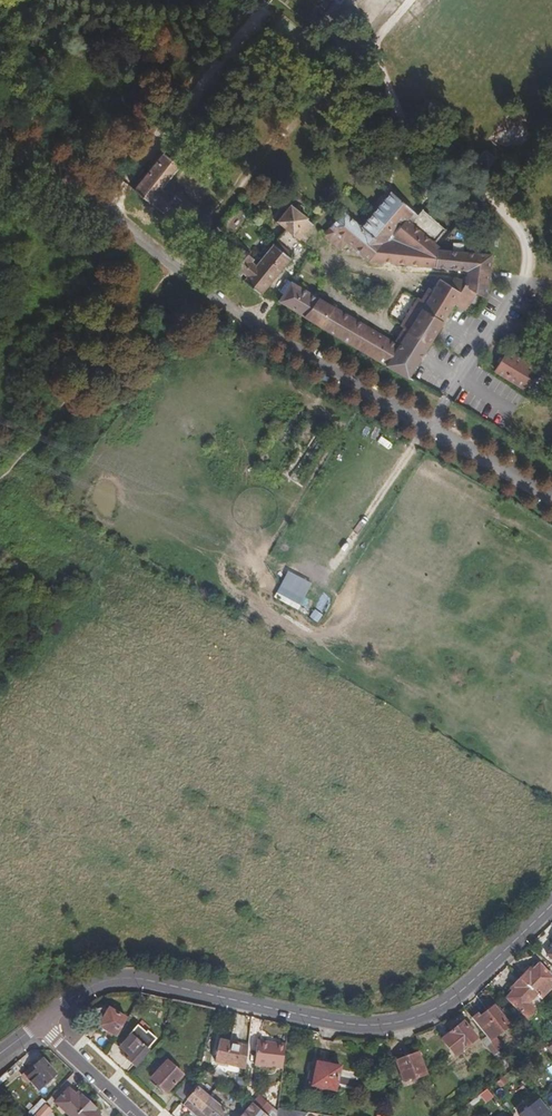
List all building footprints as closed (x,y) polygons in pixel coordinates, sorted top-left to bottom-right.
[(163,153),(132,189),(149,204),(152,200),(155,203),(153,206),(167,217),(169,215),(178,222),(187,211),(178,203),(180,201),(167,190),(164,192),(161,189),(179,167),(163,153)] [(485,153),(478,161),(487,169),(494,160),(485,153)] [(444,250),(438,245),(434,242),(445,229),(420,209),(416,213),(390,192),(361,226),(344,212),(324,235),(324,236),(340,249),(348,242),(370,260),(466,270),(466,282),(466,286),(478,293),(487,299),(491,254),(444,250)] [(277,221),(286,229),(300,240),(312,225),(290,206),(277,221)] [(260,295),(262,292),(293,255),(276,241),(255,266),(245,277),(242,280),(260,295)] [(222,252),(219,256),(229,264),(227,266),(239,275),(241,274),(245,277),(255,266),(250,262),(252,260),(239,250),(237,252),(228,244),(222,252)] [(453,277),(449,285),(462,293),(466,286),(466,282),(453,277)] [(386,364),(408,377),(455,304),(462,293),(449,285),(439,279),(426,300),(406,331),(398,345),(386,364)] [(291,282),(279,301),(386,364),(398,345),(291,282)] [(455,304),(466,311),(473,300),(478,293),(466,286),(462,293),(455,304)] [(482,306),(487,299),(478,293),(473,300),(482,306)] [(401,324),(406,331),(426,300),(417,299),(401,324)] [(495,370),(524,387),(536,368),(506,351),(495,370)] [(279,465),(286,471),(299,453),(292,448),(279,465)] [(301,608),(310,580),(283,572),(275,600),(301,608)] [(527,971),(521,978),(538,995),(551,979),(551,976),(540,964),(532,971),(530,974),(527,971)] [(529,1004),(538,995),(521,978),(511,989),(513,991),(507,998),(521,1013),(529,1004)] [(536,1010),(529,1004),(521,1013),(528,1019),(536,1010)] [(488,1038),(490,1040),(509,1026),(494,1006),(481,1016),(479,1013),(472,1018),(488,1038)] [(92,1023),(98,1026),(107,1012),(100,1008),(98,1009),(95,1015),(95,1019),(92,1023)] [(109,1008),(107,1012),(98,1026),(117,1036),(127,1018),(109,1008)] [(464,1021),(450,1033),(464,1049),(477,1038),(471,1031),(474,1028),(471,1025),(469,1027),(464,1021)] [(464,1049),(450,1033),(442,1039),(456,1055),(464,1049)] [(148,1050),(141,1043),(131,1035),(120,1047),(129,1056),(127,1058),(135,1066),(149,1050),(148,1050)] [(495,1056),(500,1053),(491,1042),(490,1040),(488,1038),(483,1041),(486,1045),(495,1056)] [(141,1043),(148,1050),(152,1046),(152,1043),(147,1039),(144,1040),(141,1043)] [(215,1062),(246,1069),(249,1047),(220,1040),(215,1062)] [(283,1069),(286,1045),(257,1041),(254,1065),(283,1069)] [(426,1075),(418,1052),(397,1061),(404,1080),(411,1077),(412,1080),(426,1075)] [(37,1068),(33,1071),(28,1077),(39,1089),(56,1073),(43,1058),(35,1065),(37,1068)] [(167,1092),(182,1075),(167,1061),(151,1078),(167,1092)] [(311,1084),(334,1089),(339,1068),(315,1062),(311,1084)] [(498,1084),(501,1087),(508,1082),(505,1078),(498,1084)] [(175,1093),(183,1100),(194,1088),(186,1081),(175,1093)] [(37,1105),(30,1113),(0,1086),(0,1097),(27,1115),(33,1115),(34,1115),(40,1108),(37,1105)] [(70,1115),(75,1115),(89,1101),(82,1095),(79,1098),(69,1088),(56,1103),(70,1115)] [(226,1113),(198,1088),(180,1108),(189,1115),(223,1115),(226,1113)] [(266,1115),(267,1115),(273,1110),(259,1096),(252,1104),(255,1106),(266,1115)] [(37,1105),(40,1108),(45,1104),(46,1102),(42,1099),(37,1105)] [(538,1100),(519,1115),(520,1115),(550,1115),(538,1100)] [(95,1108),(96,1108),(89,1101),(75,1115),(98,1115),(96,1114),(93,1111),(95,1108)] [(34,1115),(36,1115),(44,1115),(50,1110),(45,1104),(40,1108),(34,1115)] [(255,1106),(252,1104),(241,1115),(266,1115),(255,1106)]
